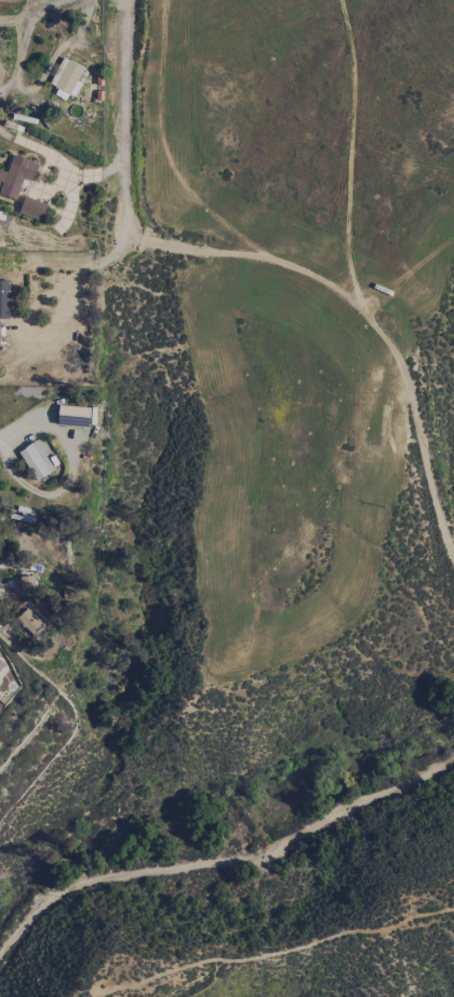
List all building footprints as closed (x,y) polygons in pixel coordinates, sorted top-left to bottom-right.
[(70,95),(83,66),(62,57),(49,85),(70,95)] [(10,155),(6,171),(0,170),(0,182),(1,182),(0,187),(0,196),(16,200),(21,179),(31,181),(36,161),(10,155)] [(18,212),(40,220),(46,204),(24,196),(18,212)] [(0,280),(0,318),(9,319),(9,280),(0,280)] [(35,481),(53,470),(35,441),(17,452),(35,481)] [(20,592),(32,592),(32,576),(19,577),(20,592)] [(33,639),(45,628),(26,608),(15,618),(33,639)]
